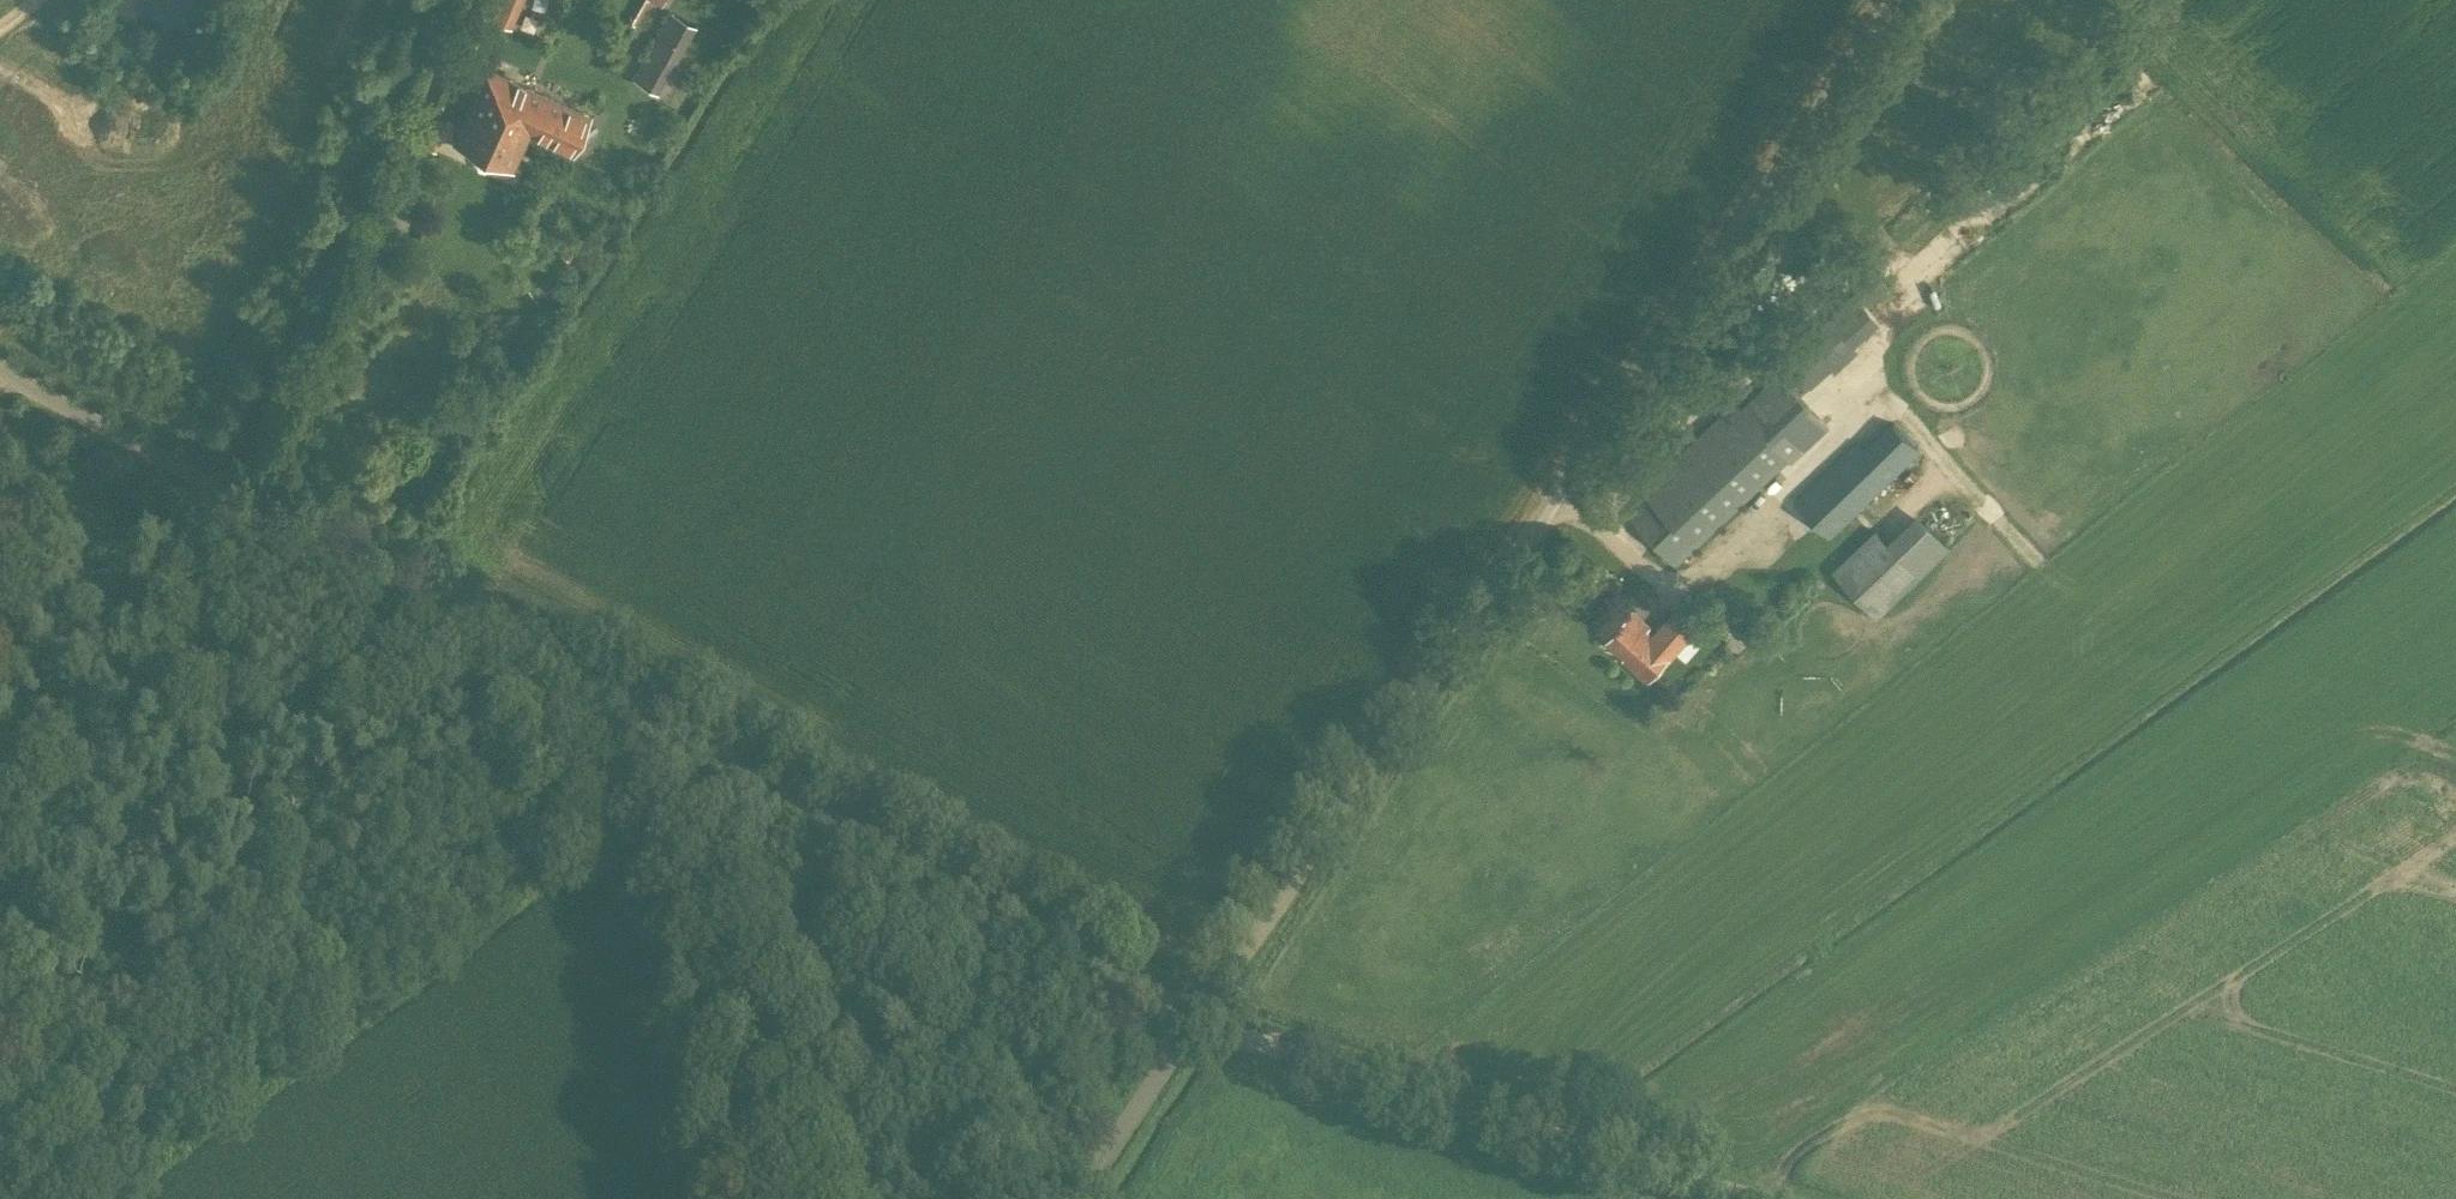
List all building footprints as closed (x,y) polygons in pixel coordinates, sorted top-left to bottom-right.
[(482,14),(511,27),(523,0),(488,0),(482,14)] [(670,10),(632,78),(658,92),(696,24),(670,10)] [(590,114),(487,67),(454,139),(512,166),(528,132),(572,153),(590,114)] [(1780,375),(1744,410),(1629,516),(1676,566),(1790,458),(1793,461),(1829,427),(1795,392),(1851,341),(1828,317),(1773,367),(1780,375)] [(1887,413),(1804,492),(1795,500),(1829,538),(1921,449),(1887,413)] [(1887,541),(1875,529),(1833,571),(1876,616),(1949,545),(1917,512),(1887,541)] [(1639,668),(1637,671),(1647,680),(1695,627),(1676,610),(1653,636),(1646,630),(1650,627),(1633,611),(1607,639),(1639,668)] [(220,639),(230,645),(239,632),(228,626),(220,639)]
